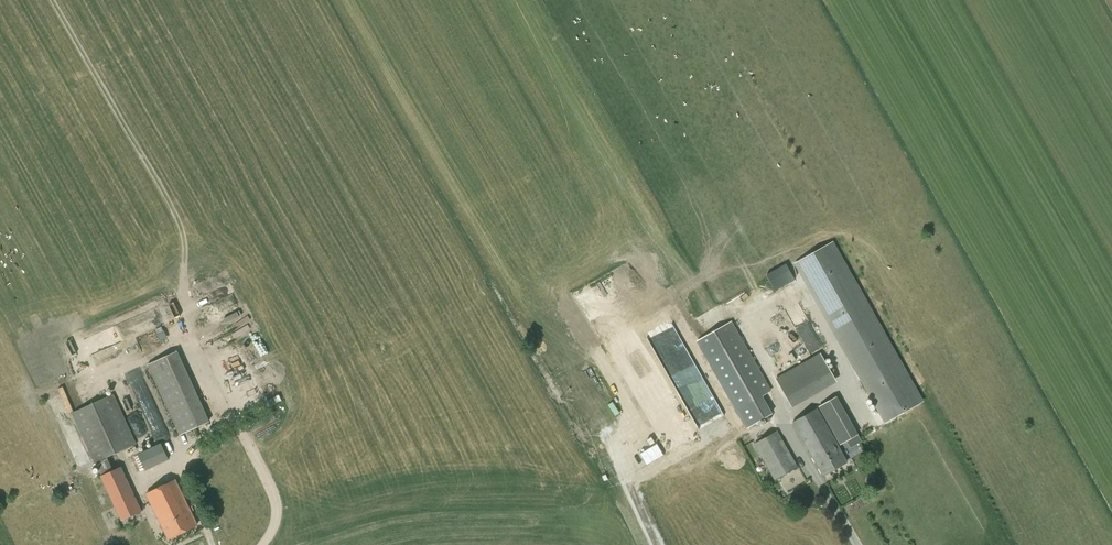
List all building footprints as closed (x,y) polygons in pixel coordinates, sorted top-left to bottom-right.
[(831,243),(796,263),(886,422),(922,402),(831,243)] [(785,280),(787,285),(794,281),(786,268),(774,275),(779,284),(785,280)] [(730,322),(698,340),(747,427),(772,413),(762,396),(769,391),(730,322)] [(176,351),(148,364),(180,435),(209,422),(176,351)] [(821,355),(777,379),(788,399),(832,374),(821,355)] [(225,369),(239,361),(236,356),(222,364),(225,369)] [(166,435),(143,369),(130,374),(137,395),(123,400),(138,439),(151,434),(153,440),(166,435)] [(102,475),(101,476),(121,521),(141,511),(121,467),(113,470),(107,457),(136,444),(113,394),(72,413),(94,463),(95,462),(102,475)] [(272,407),(285,404),(283,395),(269,398),(272,407)] [(836,397),(819,407),(840,444),(857,435),(836,397)] [(823,475),(830,471),(830,472),(841,466),(840,465),(847,462),(817,408),(793,422),(823,475)] [(777,430),(754,443),(775,480),(797,467),(777,430)] [(711,433),(700,439),(703,444),(714,439),(711,433)] [(169,459),(161,443),(138,454),(146,471),(169,459)] [(175,479),(146,493),(168,539),(197,525),(175,479)]
